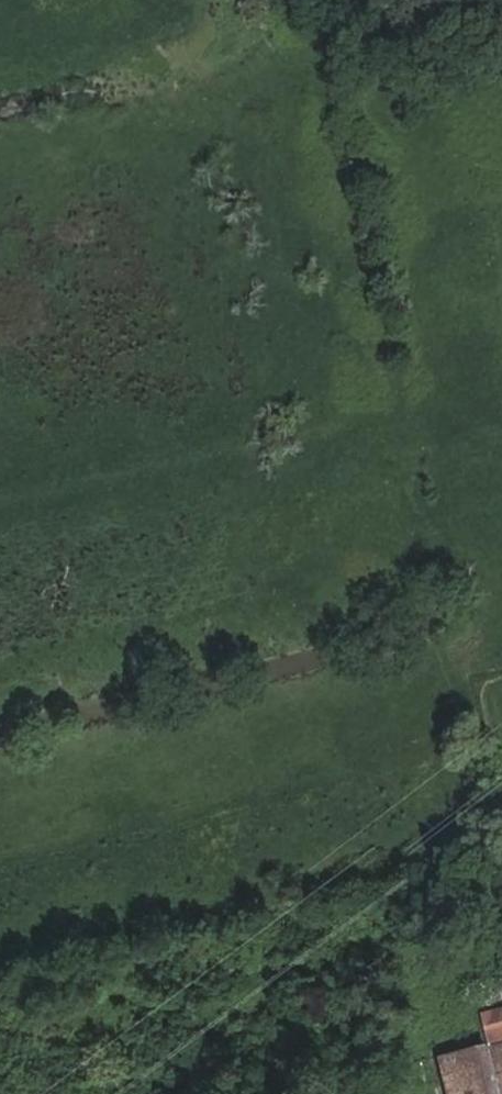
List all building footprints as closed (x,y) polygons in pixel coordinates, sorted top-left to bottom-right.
[(491,978),(496,996),(501,995),(501,976),(491,978)] [(501,1038),(501,1007),(480,1011),(488,1051),(493,1074),(501,1072),(501,1051),(499,1051),(496,1039),(501,1038)] [(493,1074),(488,1051),(439,1061),(446,1093),(501,1093),(501,1072),(493,1074)]
